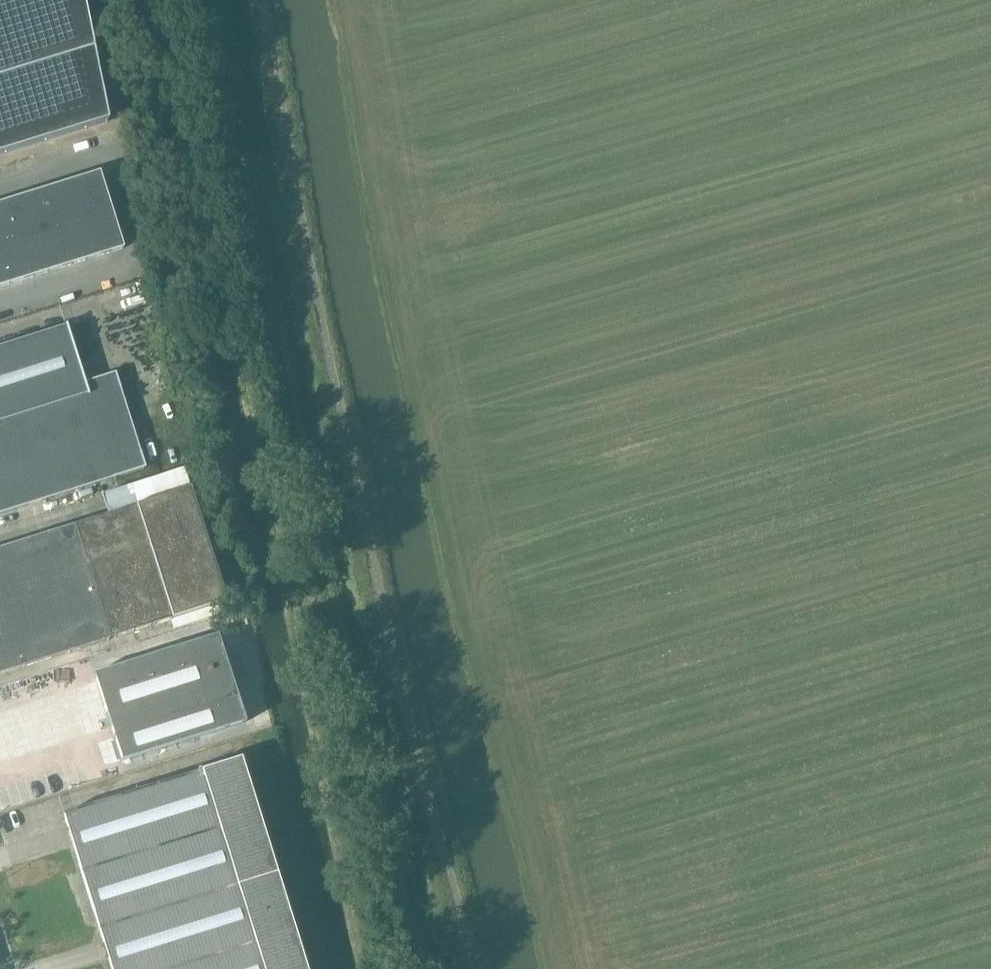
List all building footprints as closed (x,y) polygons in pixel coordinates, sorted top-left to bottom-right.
[(108,122),(83,0),(0,0),(0,155),(108,122)] [(105,255),(124,249),(100,172),(0,204),(0,288),(105,255)] [(146,467),(116,371),(85,381),(67,325),(0,346),(0,513),(146,467)] [(203,449),(168,460),(172,473),(207,463),(203,449)] [(110,640),(109,639),(227,602),(191,488),(0,549),(0,675),(110,640)] [(94,674),(122,761),(246,722),(218,635),(94,674)] [(112,968),(306,968),(241,758),(63,814),(112,968)]
